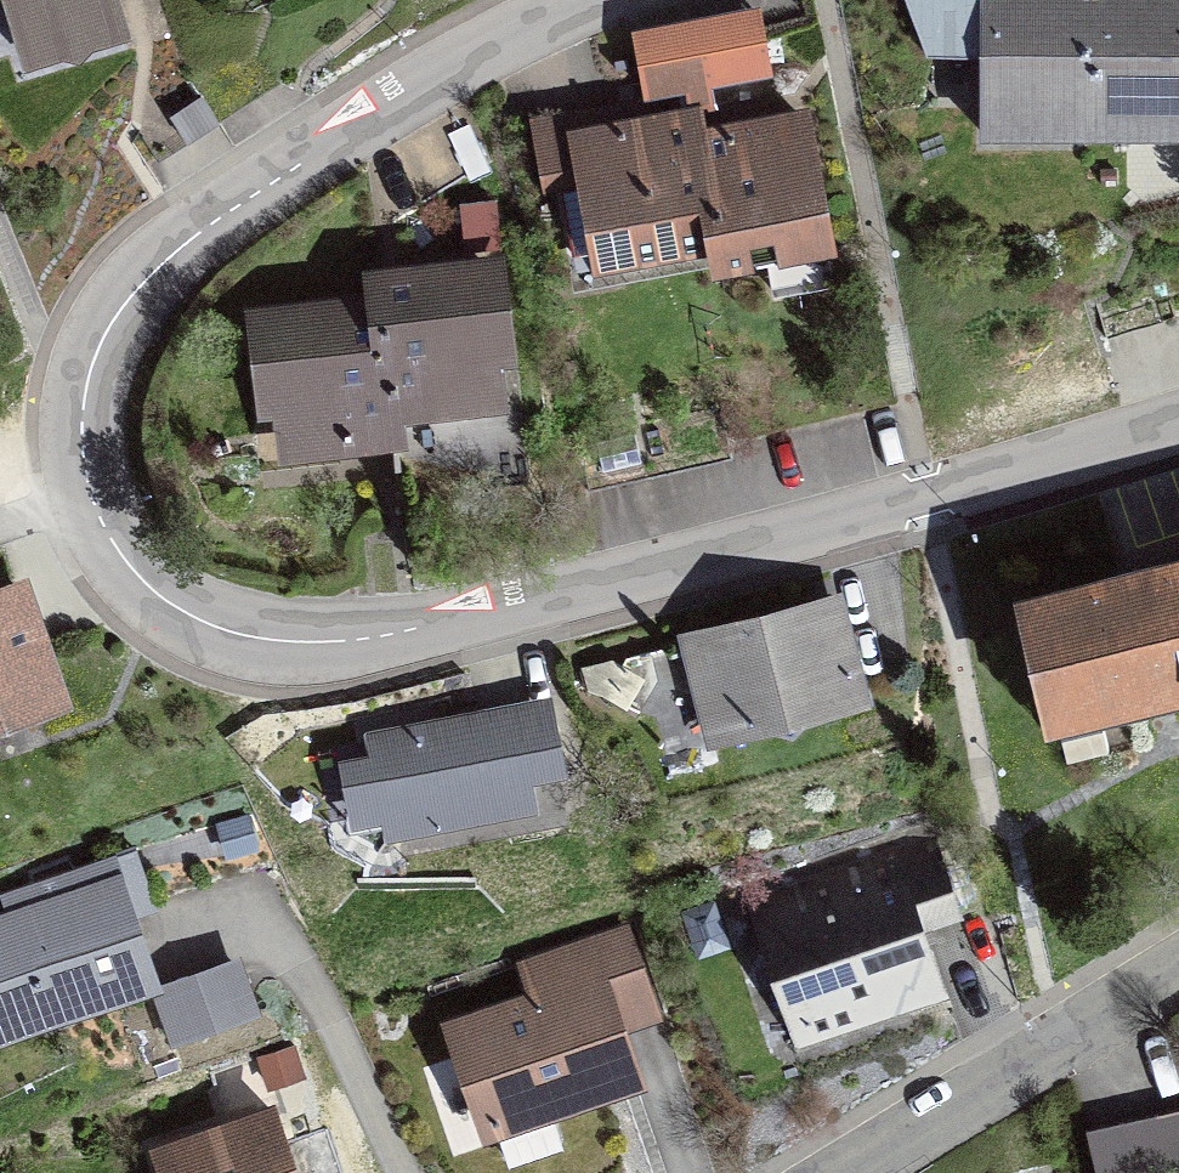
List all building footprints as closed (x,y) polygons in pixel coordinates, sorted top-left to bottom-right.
[(119,23),(112,0),(10,0),(26,52),(119,23)] [(973,40),(973,0),(899,0),(900,40),(973,40)] [(1090,118),(1090,0),(988,0),(988,118),(1088,118),(1090,118)] [(1090,118),(1178,118),(1178,0),(1090,0),(1090,118)] [(678,25),(689,85),(694,113),(712,110),(707,82),(769,71),(758,11),(678,25)] [(649,92),(689,85),(678,25),(638,33),(649,92)] [(156,158),(216,119),(180,63),(120,102),(156,158)] [(716,245),(698,137),(694,113),(577,135),(587,187),(603,184),(618,264),(716,245)] [(802,118),(698,137),(716,245),(720,270),(811,253),(794,166),(810,162),(802,118)] [(1176,316),(1155,247),(1085,269),(1107,338),(1176,316)] [(372,281),(376,304),(392,413),(487,402),(477,314),(493,312),(488,267),(372,281)] [(296,449),(395,437),(392,413),(376,304),(264,318),(269,363),(286,361),(296,449)] [(696,467),(731,459),(715,386),(680,395),(696,467)] [(625,483),(661,475),(644,403),(609,411),(625,483)] [(588,492),(625,483),(609,411),(572,420),(588,492)] [(1178,686),(1178,567),(1024,605),(1052,717),(1178,686)] [(0,598),(0,717),(56,697),(18,592),(0,598)] [(860,698),(836,603),(688,641),(712,736),(860,698)] [(528,803),(511,714),(375,741),(392,829),(528,803)] [(916,930),(958,916),(932,841),(748,903),(797,1047),(940,999),(916,930)] [(156,983),(118,877),(0,918),(0,1027),(49,1010),(53,1020),(156,983)] [(237,967),(160,995),(176,1042),(255,1014),(237,967)] [(457,1028),(491,1127),(495,1125),(506,1158),(517,1163),(554,1150),(559,1140),(548,1107),(632,1079),(598,980),(457,1028)] [(1095,1172),(1178,1172),(1178,1108),(1086,1130),(1095,1172)] [(165,1172),(294,1172),(272,1111),(157,1151),(165,1172)] [(1005,1172),(1059,1172),(1057,1163),(1005,1172)]
